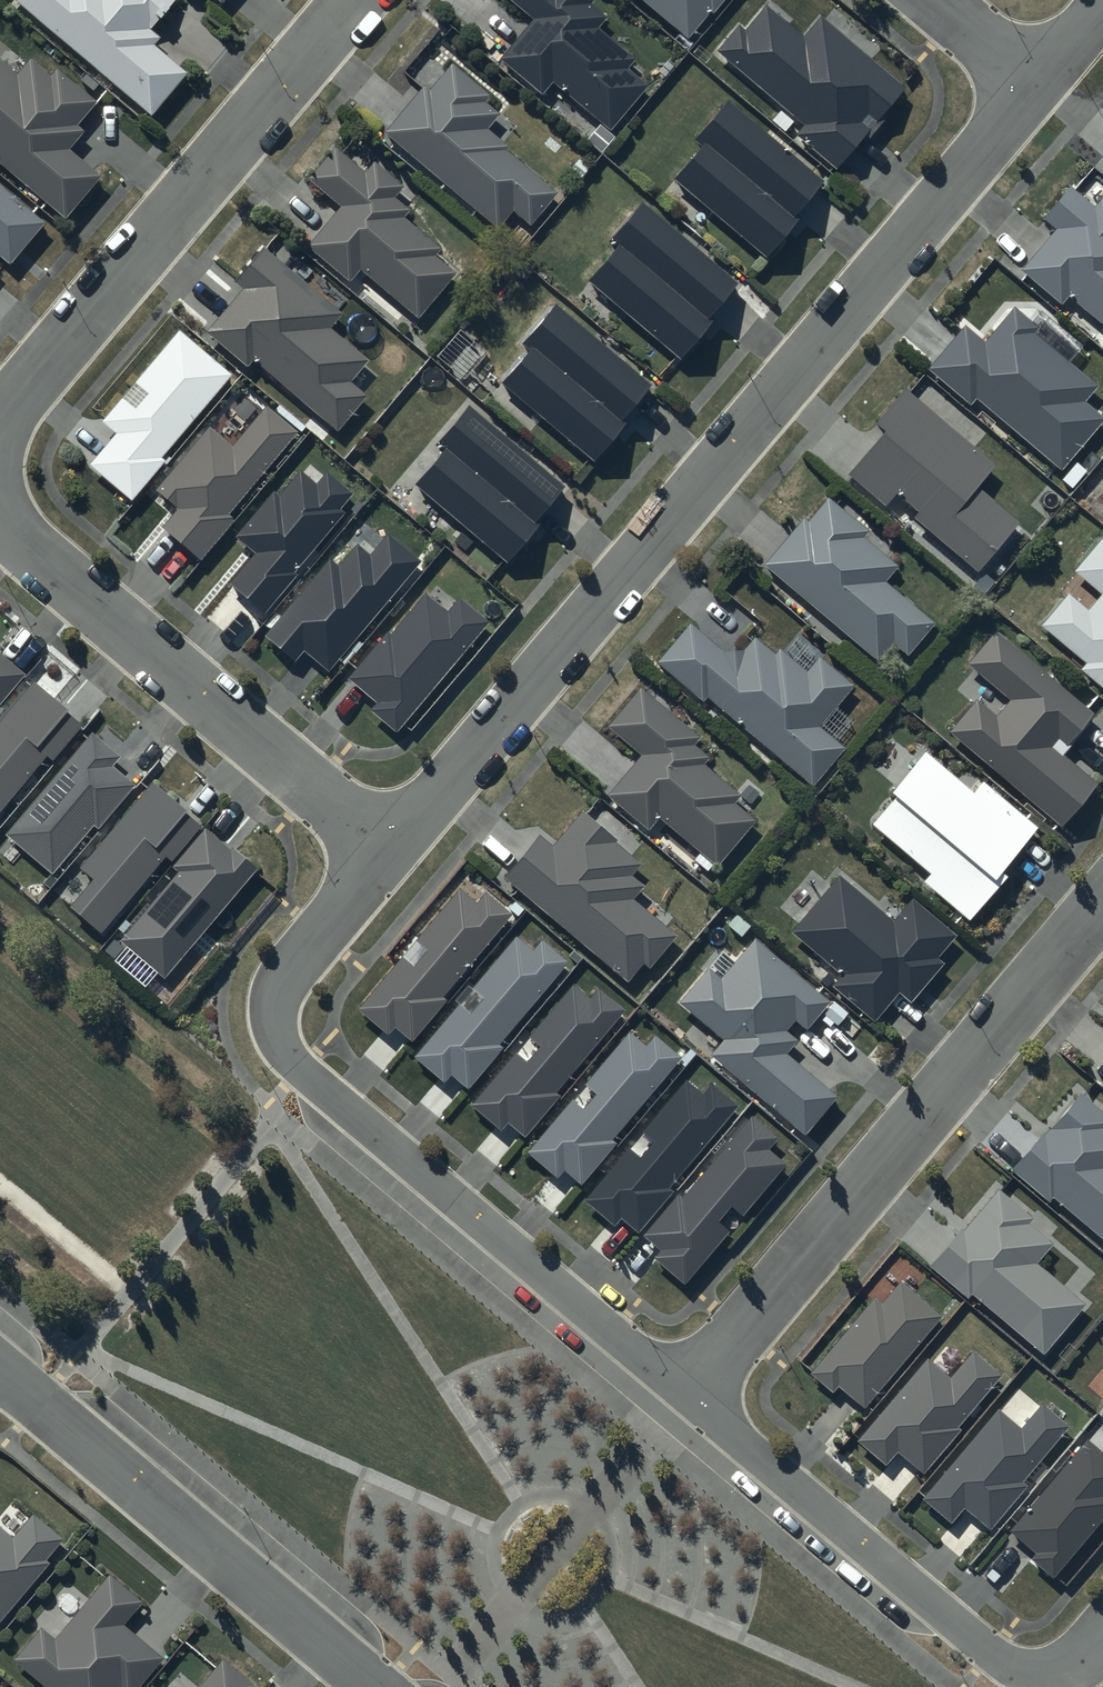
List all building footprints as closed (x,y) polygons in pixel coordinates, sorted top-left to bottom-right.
[(152,122),(187,81),(153,52),(161,43),(151,35),(178,3),(175,0),(10,0),(152,122)] [(222,8),(229,0),(212,0),(222,8)] [(610,134),(648,90),(627,72),(635,62),(598,30),(604,23),(590,10),(595,4),(590,0),(507,0),(535,24),(502,64),(545,100),(555,88),(610,134)] [(688,43),(710,17),(713,19),(729,0),(637,0),(688,43)] [(805,43),(768,11),(746,36),(740,31),(718,56),(805,131),(797,140),(837,174),(866,141),(869,143),(887,123),(881,118),(903,92),(822,23),(805,43)] [(66,224),(101,182),(68,155),(83,138),(75,131),(95,107),(55,75),(50,82),(29,65),(15,82),(0,69),(0,170),(66,224)] [(386,140),(498,235),(515,216),(531,231),(558,200),(507,157),(510,153),(487,133),(499,119),(487,108),(491,103),(453,70),(430,97),(426,93),(386,140)] [(702,152),(674,185),(767,263),(801,222),(796,218),(823,187),(728,107),(695,146),(702,152)] [(360,275),(418,323),(455,279),(434,262),(440,255),(401,223),(408,214),(395,203),(403,193),(374,169),(366,178),(335,152),(307,185),(340,213),(308,252),(350,287),(360,275)] [(1021,265),(1062,299),(1069,291),(1102,320),(1102,194),(1102,193),(1094,202),(1070,181),(1044,213),(1056,223),(1021,265)] [(9,269),(44,227),(0,191),(0,262),(9,269)] [(622,251),(591,287),(682,365),(716,326),(709,321),(737,288),(646,209),(615,245),(622,251)] [(255,362),(337,434),(367,400),(351,386),(369,366),(331,333),(342,321),(266,254),(236,287),(247,296),(210,337),(248,370),(255,362)] [(1014,305),(985,341),(964,324),(929,368),(972,403),(976,398),(1063,468),(1102,419),(1102,418),(1084,403),(1098,386),(1035,335),(1042,327),(1014,305)] [(528,355),(499,390),(593,467),(626,427),(623,425),(651,391),(552,310),(520,349),(528,355)] [(91,472),(133,507),(168,466),(164,463),(233,382),(179,337),(102,429),(116,442),(91,472)] [(1000,464),(905,387),(877,422),(886,429),(849,475),(886,505),(896,493),(919,512),(913,519),(980,573),(1022,521),(980,488),(1000,464)] [(411,492),(503,566),(562,490),(463,411),(431,452),(438,458),(411,492)] [(160,534),(200,567),(235,524),(229,519),(295,437),(266,414),(233,454),(208,434),(156,498),(176,514),(160,534)] [(353,493),(327,471),(317,483),(301,471),(279,498),(273,493),(237,536),(256,552),(230,584),(266,613),(298,575),(295,573),(345,513),(340,509),(353,493)] [(866,530),(827,497),(807,520),(803,515),(762,563),(877,661),(892,643),(905,653),(933,620),(884,579),(897,564),(862,534),(866,530)] [(1102,530),(1071,566),(1099,590),(1086,605),(1067,589),(1039,621),(1083,659),(1078,664),(1102,686),(1102,530)] [(420,561),(388,534),(370,555),(357,544),(338,566),(329,559),(265,636),(295,660),(304,650),(329,671),(420,561)] [(490,622),(460,597),(448,612),(426,594),(390,636),(387,633),(349,679),(377,702),(371,710),(397,733),(490,622)] [(722,649),(688,621),(657,659),(702,697),(706,693),(752,731),(743,741),(770,763),(777,754),(811,782),(842,745),(817,724),(851,683),(819,655),(806,671),(779,648),(775,653),(753,635),(743,647),(722,649)] [(995,710),(975,693),(949,725),(1061,819),(1095,778),(1050,740),(1057,733),(1065,740),(1092,708),(995,627),(968,659),(1009,693),(995,710)] [(43,748),(50,754),(78,720),(61,706),(63,703),(32,677),(0,715),(0,798),(43,748)] [(698,732),(639,683),(606,722),(641,751),(607,792),(647,826),(658,812),(714,860),(753,814),(734,798),(740,791),(701,759),(707,752),(692,740),(698,732)] [(972,785),(923,744),(891,781),(898,787),(871,818),(929,868),(923,875),(968,915),(1006,867),(1000,862),(1037,823),(981,775),(972,785)] [(538,829),(503,870),(627,977),(643,959),(649,964),(677,931),(633,893),(644,880),(632,871),(642,859),(615,836),(616,834),(582,805),(551,840),(538,829)] [(954,929),(910,893),(892,915),(838,871),(792,927),(841,967),(830,980),(873,1015),(897,986),(910,997),(942,958),(935,953),(954,929)] [(513,913),(487,891),(477,903),(460,889),(359,1009),(389,1034),(394,1027),(412,1042),(447,1000),(443,996),(513,913)] [(828,995),(754,934),(722,972),(709,962),(679,997),(723,1034),(710,1050),(804,1128),(836,1090),(785,1048),(796,1035),(785,1026),(794,1014),(805,1023),(828,995)] [(570,961),(544,939),(534,951),(517,936),(417,1057),(446,1081),(452,1075),(469,1090),(505,1047),(501,1044),(570,961)] [(626,1009),(600,988),(591,999),(573,985),(473,1105),(503,1130),(508,1124),(526,1139),(561,1096),(557,1093),(626,1009)] [(683,1057),(657,1035),(647,1047),(630,1032),(530,1153),(559,1177),(564,1171),(582,1186),(617,1143),(613,1140),(683,1057)] [(1094,1068),(1102,1075),(1102,1057),(1094,1068)] [(739,1104),(713,1083),(704,1094),(686,1080),(586,1201),(616,1225),(621,1219),(639,1234),(674,1191),(670,1188),(739,1104)] [(1011,1166),(1048,1198),(1051,1194),(1102,1239),(1102,1111),(1080,1091),(1044,1132),(1042,1130),(1011,1166)] [(778,1138),(752,1116),(683,1197),(679,1194),(643,1236),(660,1250),(654,1259),(685,1285),(730,1231),(719,1222),(732,1206),(743,1215),(786,1164),(769,1149),(778,1138)] [(959,1224),(927,1263),(966,1295),(970,1291),(1042,1350),(1082,1301),(1034,1261),(1051,1240),(1027,1220),(1031,1216),(997,1188),(964,1229),(959,1224)] [(944,1316),(901,1281),(881,1304),(875,1299),(811,1375),(833,1392),(837,1387),(866,1410),(944,1316)] [(951,1378),(926,1357),(856,1441),(886,1466),(898,1453),(923,1474),(961,1429),(958,1427),(1002,1374),(974,1350),(951,1378)] [(1021,1427),(998,1408),(923,1500),(952,1523),(964,1508),(991,1530),(1027,1485),(1023,1482),(1069,1426),(1041,1403),(1021,1427)] [(1087,1437),(1009,1531),(1037,1554),(1032,1561),(1055,1579),(1102,1521),(1102,1450),(1087,1437)] [(50,1563),(46,1560),(65,1539),(33,1512),(13,1537),(0,1526),(0,1622),(50,1563)] [(49,1686),(133,1686),(159,1655),(121,1623),(140,1599),(108,1572),(54,1637),(40,1626),(14,1658),(49,1686)] [(253,1686),(221,1658),(195,1686),(252,1686),(253,1686)]
